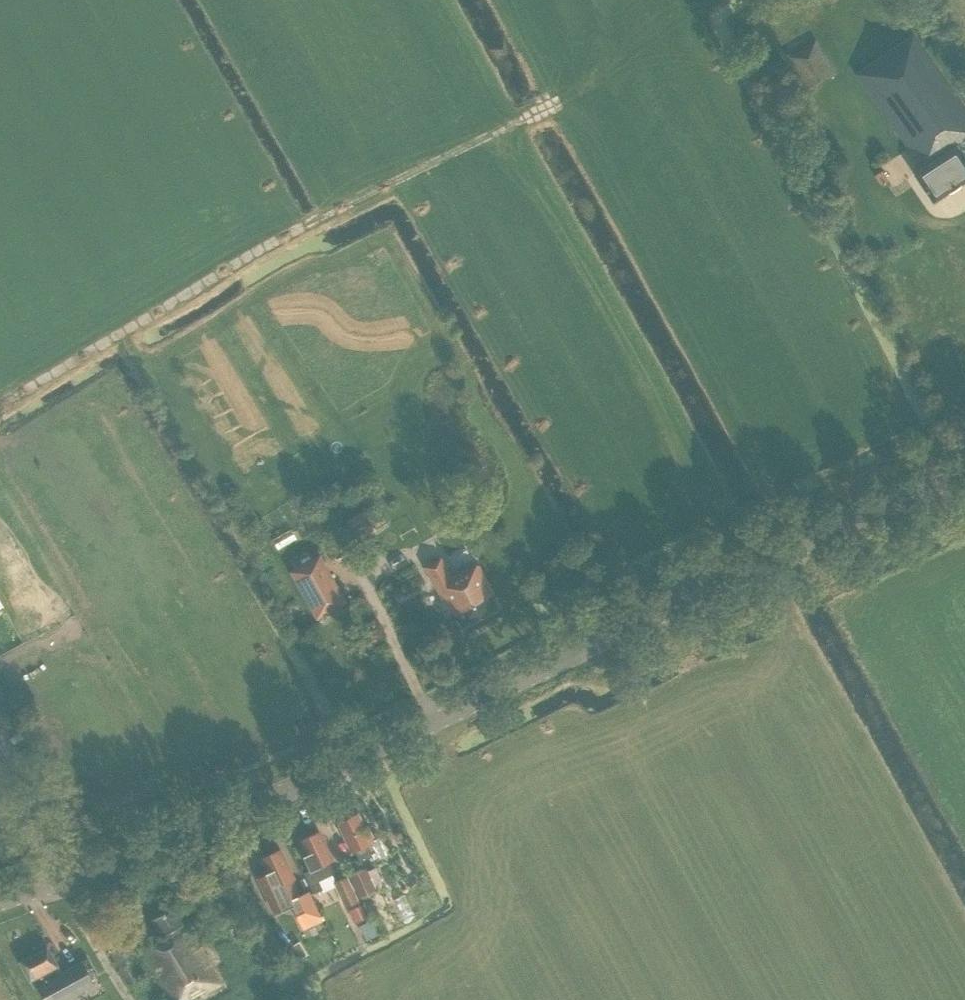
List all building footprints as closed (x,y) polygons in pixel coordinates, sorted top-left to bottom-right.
[(914,173),(933,203),(964,182),(964,157),(957,145),(964,139),(964,113),(913,34),(854,73),(911,155),(915,152),(925,166),(914,173)] [(289,544),(307,531),(299,522),(282,535),(289,544)] [(347,602),(320,554),(290,571),(316,619),(347,602)] [(463,627),(497,608),(487,588),(490,587),(479,566),(468,572),(466,569),(451,578),(442,562),(427,570),(450,612),(454,610),(463,627)] [(374,839),(368,826),(364,828),(357,814),(339,822),(353,851),(356,850),(361,861),(372,855),(374,859),(387,853),(379,837),(374,839)] [(319,831),(301,839),(308,854),(304,856),(310,870),(304,873),(314,893),(322,889),(318,880),(334,873),(329,862),(332,860),(319,831)] [(293,879),(280,849),(262,857),(269,872),(259,877),(275,913),(292,906),(298,919),(318,910),(309,891),(298,896),(291,880),(293,879)] [(363,868),(351,874),(362,897),(374,891),(363,868)] [(357,902),(349,885),(339,889),(347,907),(357,902)] [(143,954),(168,999),(190,999),(189,998),(204,989),(206,991),(220,983),(190,928),(186,930),(183,924),(184,924),(174,906),(152,918),(162,936),(165,934),(168,941),(143,954)] [(82,961),(61,972),(48,947),(20,962),(34,988),(38,987),(45,999),(64,999),(94,984),(82,961)]
